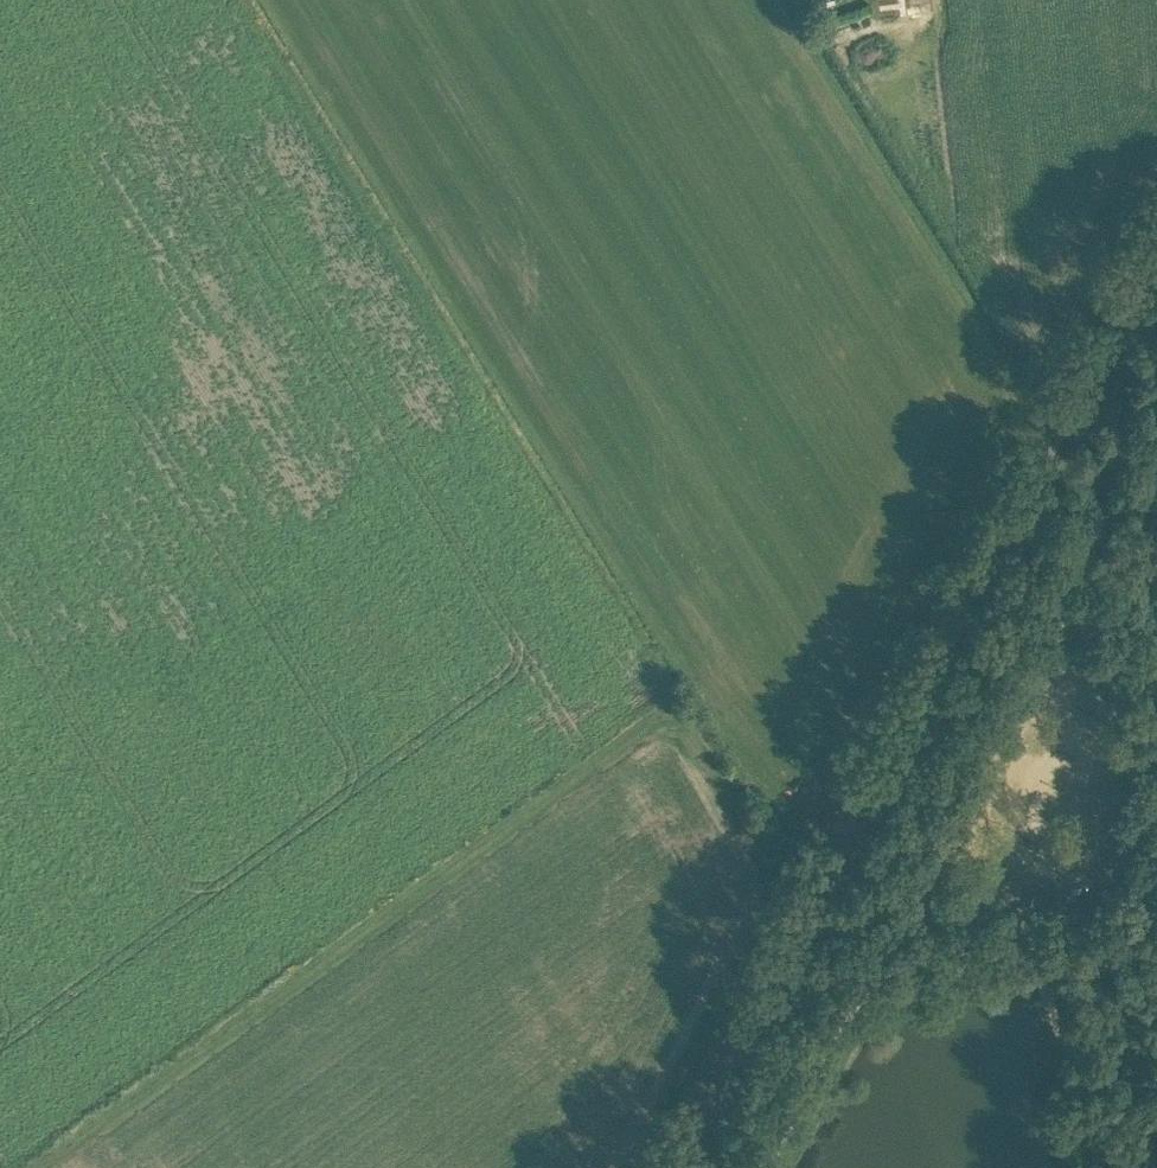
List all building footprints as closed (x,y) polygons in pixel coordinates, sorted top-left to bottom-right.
[(1090,989),(1086,991),(1091,1009),(1095,1008),(1090,989)]
